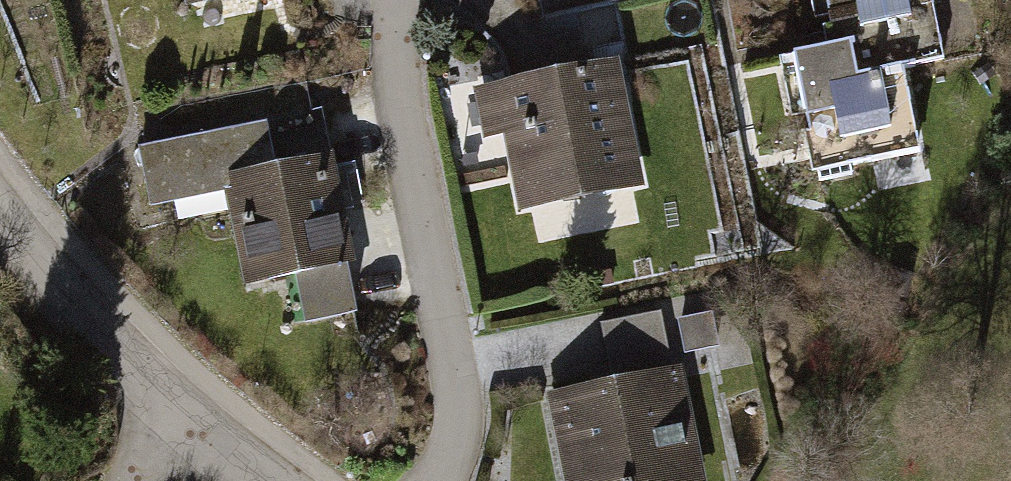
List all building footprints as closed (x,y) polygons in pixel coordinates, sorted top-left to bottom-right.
[(774,54),(788,121),(808,117),(818,181),(928,160),(911,74),(951,66),(936,0),(825,0),(833,39),(774,54)] [(523,209),(650,185),(624,56),(474,86),(483,135),(506,129),(523,209)] [(364,306),(331,151),(280,162),(272,119),(139,145),(152,204),(231,187),(246,282),(297,270),(307,319),(364,306)] [(662,311),(604,320),(611,362),(669,352),(662,311)] [(692,354),(726,346),(718,312),(684,320),(692,354)] [(680,364),(546,391),(565,480),(710,480),(680,364)]
